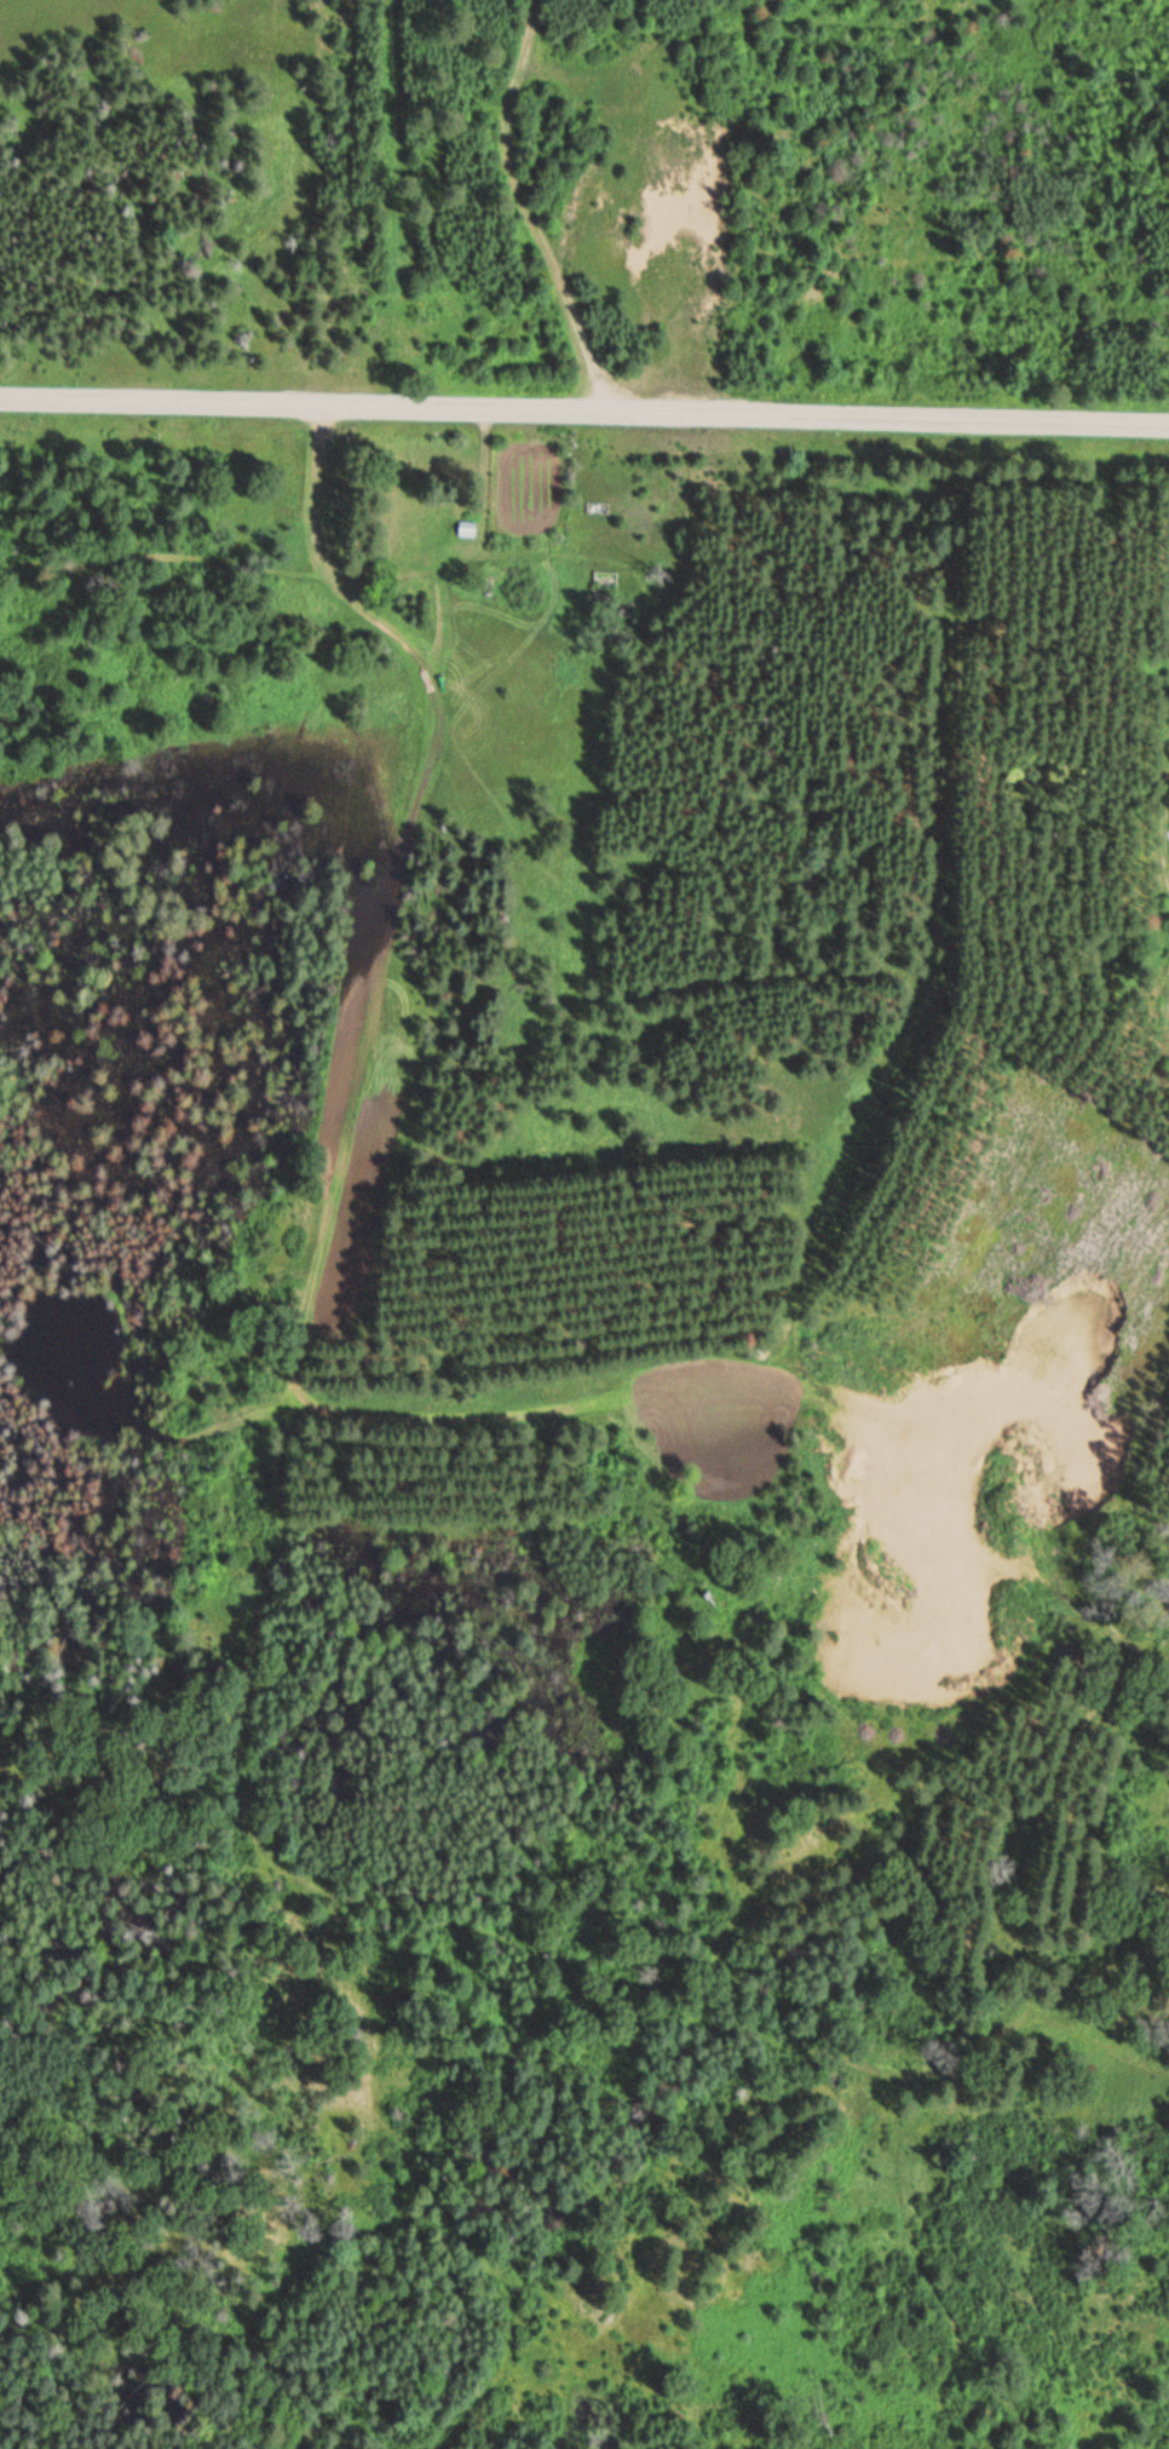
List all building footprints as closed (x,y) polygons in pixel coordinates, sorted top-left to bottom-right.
[(478,521),(462,521),(462,535),(478,535),(478,521)] [(615,571),(594,571),(594,608),(615,608),(615,571)]
